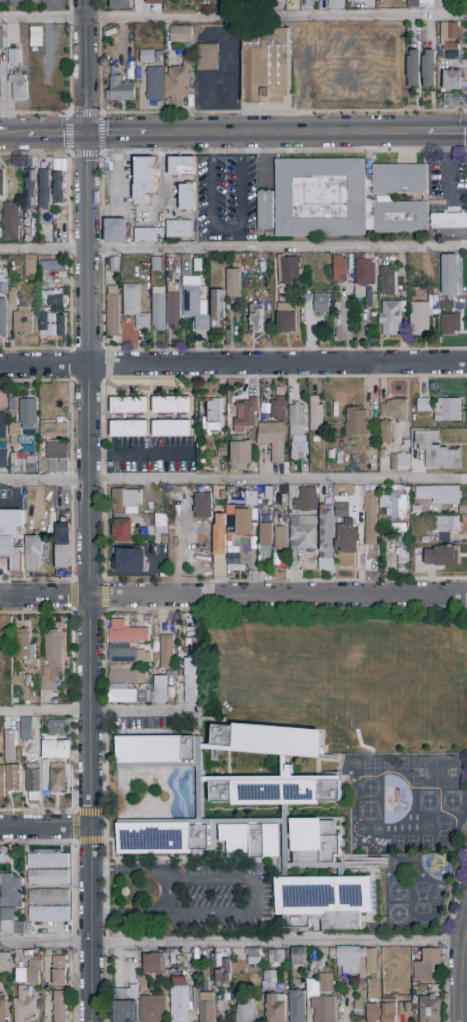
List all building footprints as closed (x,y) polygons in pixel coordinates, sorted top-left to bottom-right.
[(111,10),(111,0),(130,0),(130,10),(111,10)] [(329,9),(329,0),(345,0),(345,9),(329,9)] [(406,7),(449,8),(449,0),(406,0),(406,7)] [(458,41),(449,41),(449,42),(446,42),(446,46),(441,46),(441,23),(458,24),(458,29),(464,29),(463,35),(458,35),(458,41)] [(171,27),(192,27),(193,43),(191,43),(191,47),(184,47),(184,43),(171,43),(171,27)] [(30,38),(30,28),(43,28),(43,38),(30,38)] [(289,97),(284,98),(284,103),(244,103),(243,30),(289,29),(289,97)] [(443,52),(443,47),(446,47),(446,43),(458,43),(458,52),(457,52),(457,58),(445,58),(445,52),(443,52)] [(197,72),(197,45),(218,45),(218,71),(197,72)] [(9,66),(9,50),(19,50),(20,66),(9,66)] [(140,51),(155,50),(155,52),(163,52),(163,56),(164,56),(164,60),(163,60),(163,62),(155,62),(155,64),(140,65),(140,51)] [(421,87),(410,87),(410,79),(408,79),(408,57),(411,57),(411,51),(421,51),(421,87)] [(436,88),(425,88),(425,79),(423,79),(423,57),(426,57),(426,52),(436,51),(436,88)] [(165,98),(165,75),(169,75),(169,69),(173,69),(173,67),(184,67),(184,60),(192,60),(192,71),(189,71),(190,98),(183,98),(183,102),(171,102),(171,98),(165,98)] [(136,101),(111,102),(111,100),(106,100),(106,89),(110,89),(110,76),(111,76),(111,67),(116,67),(116,76),(121,76),(121,77),(124,77),(124,81),(121,81),(121,83),(136,83),(136,101)] [(148,69),(160,68),(160,84),(164,84),(164,101),(148,101),(148,69)] [(462,91),(444,91),(444,71),(451,71),(451,70),(454,70),(454,71),(459,71),(459,70),(466,70),(466,81),(462,81),(462,91)] [(28,102),(13,102),(13,82),(9,82),(9,76),(9,71),(13,71),(13,76),(26,76),(26,82),(28,82),(28,102)] [(464,96),(466,96),(466,107),(446,107),(444,105),(444,95),(456,94),(456,92),(461,91),(461,94),(464,94),(464,96)] [(155,194),(146,194),(146,200),(135,200),(135,185),(136,185),(136,158),(155,158),(155,194)] [(170,158),(196,158),(195,177),(185,177),(185,180),(179,180),(179,176),(170,176),(170,158)] [(63,172),(52,172),(52,159),(63,159),(63,172)] [(365,176),(373,176),(372,165),(427,165),(428,195),(376,195),(376,203),(428,203),(428,233),(372,234),(372,231),(365,231),(365,237),(276,238),(275,160),(365,159),(365,176)] [(36,210),(26,210),(26,204),(24,204),(24,189),(26,189),(26,170),(36,170),(36,210)] [(39,208),(39,198),(40,198),(40,191),(39,191),(39,170),(49,170),(49,189),(51,189),(51,204),(49,204),(49,210),(44,210),(44,208),(39,208)] [(55,205),(55,185),(55,180),(55,173),(56,173),(56,172),(64,172),(64,177),(64,184),(65,184),(65,189),(64,189),(64,198),(64,205),(55,205)] [(180,185),(188,185),(188,183),(193,183),(193,185),(194,185),(194,194),(195,194),(196,199),(194,199),(194,213),(183,213),(183,211),(180,211),(180,185)] [(273,230),(258,230),(258,192),(273,192),(273,230)] [(4,240),(4,225),(1,225),(1,219),(4,219),(4,203),(19,203),(19,215),(23,215),(23,219),(21,218),(21,224),(23,224),(23,228),(19,228),(19,240),(4,240)] [(464,214),(466,214),(466,230),(431,230),(430,214),(441,214),(441,211),(446,211),(446,208),(460,208),(460,211),(464,211),(464,214)] [(167,221),(177,221),(177,219),(182,219),(182,221),(192,221),(192,239),(167,239),(167,221)] [(106,220),(127,220),(127,226),(131,226),(131,230),(127,230),(127,243),(106,243),(106,220)] [(135,229),(142,229),(142,224),(159,224),(159,229),(163,229),(163,243),(135,243),(135,229)] [(300,283),(291,283),(291,285),(283,286),(283,282),(280,283),(278,255),(285,255),(285,258),(299,257),(299,259),(301,258),(301,265),(299,265),(300,283)] [(442,296),(442,255),(459,255),(459,268),(461,268),(461,283),(459,283),(459,296),(442,296)] [(36,274),(30,274),(30,277),(26,277),(25,256),(37,256),(37,262),(36,262),(36,274)] [(348,282),(344,282),(344,283),(338,284),(338,282),(334,282),(334,256),(343,256),(344,259),(347,259),(348,282)] [(110,273),(110,265),(105,265),(105,260),(110,260),(110,257),(120,257),(120,273),(110,273)] [(152,272),(152,258),(160,258),(160,272),(152,272)] [(356,260),(373,259),(373,264),(376,264),(376,285),(366,285),(366,287),(359,287),(359,285),(356,285),(356,260)] [(67,270),(41,271),(40,262),(66,261),(67,270)] [(240,299),(226,298),(227,270),(233,270),(233,263),(240,263),(239,266),(240,266),(240,299)] [(381,268),(395,267),(396,296),(384,297),(384,293),(381,293),(381,286),(380,286),(380,278),(381,278),(381,268)] [(210,315),(210,332),(195,332),(196,317),(183,317),(183,277),(200,277),(200,301),(207,301),(207,315),(210,315)] [(0,284),(0,283),(4,283),(4,284),(8,284),(8,294),(0,294),(0,284)] [(150,314),(150,330),(135,330),(135,316),(123,316),(123,284),(140,284),(140,314),(150,314)] [(180,288),(180,326),(179,326),(179,330),(171,330),(171,326),(167,326),(167,292),(168,292),(168,285),(169,285),(169,284),(173,284),(173,285),(178,285),(178,288),(180,288)] [(120,337),(107,337),(107,300),(105,300),(105,296),(107,296),(107,286),(117,286),(117,295),(120,295),(120,337)] [(165,288),(165,332),(155,332),(155,327),(152,327),(152,288),(165,288)] [(46,307),(46,291),(55,291),(55,296),(63,295),(63,297),(68,296),(68,308),(64,308),(64,306),(46,307)] [(225,291),(225,319),(224,319),(224,321),(221,321),(221,319),(212,319),(212,291),(225,291)] [(330,294),(330,313),(325,313),(325,317),(319,317),(319,314),(314,314),(314,294),(330,294)] [(439,297),(453,297),(453,301),(455,301),(455,310),(453,310),(453,314),(455,314),(455,313),(460,313),(460,314),(461,314),(461,332),(456,332),(456,335),(451,335),(451,336),(441,336),(441,315),(439,315),(439,306),(436,306),(436,298),(439,298),(439,297)] [(365,310),(365,300),(379,300),(379,310),(365,310)] [(398,336),(383,336),(383,325),(379,325),(379,314),(383,313),(383,302),(399,302),(399,300),(402,300),(402,332),(398,332),(398,336)] [(264,324),(262,324),(262,333),(255,333),(254,331),(250,331),(250,305),(254,305),(254,302),(257,302),(257,305),(264,304),(264,324)] [(410,331),(411,303),(429,303),(429,310),(438,310),(438,315),(432,315),(432,317),(429,317),(429,331),(410,331)] [(297,331),(280,331),(280,327),(278,327),(278,304),(297,304),(297,331)] [(33,334),(25,334),(25,336),(19,336),(19,334),(14,334),(13,313),(19,313),(19,307),(30,307),(30,313),(33,312),(33,334)] [(56,337),(40,337),(39,311),(40,311),(40,308),(49,308),(49,310),(55,310),(56,323),(50,323),(50,326),(56,326),(56,337)] [(66,336),(58,336),(58,316),(66,316),(66,336)] [(153,414),(153,397),(190,397),(190,414),(153,414)] [(257,428),(245,428),(245,434),(235,434),(235,419),(238,419),(238,410),(237,410),(237,403),(244,403),(244,402),(250,401),(250,397),(258,397),(258,411),(256,411),(254,411),(254,413),(257,413),(257,428)] [(285,421),(271,421),(271,417),(270,401),(276,401),(276,397),(285,397),(285,399),(287,399),(287,408),(285,408),(285,421)] [(310,397),(319,397),(319,405),(323,405),(324,431),(310,431),(310,397)] [(112,414),(112,398),(147,398),(148,414),(112,414)] [(15,410),(20,410),(20,399),(37,400),(37,425),(35,425),(35,429),(39,429),(39,436),(23,436),(23,425),(19,425),(20,416),(15,416),(15,410)] [(227,399),(227,410),(223,410),(223,431),(211,431),(211,437),(207,437),(208,431),(207,431),(207,427),(206,427),(202,423),(202,418),(207,418),(207,403),(204,403),(204,399),(207,399),(227,399)] [(417,399),(430,399),(430,412),(417,412),(417,399)] [(435,422),(435,404),(438,404),(438,399),(462,399),(462,422),(435,422)] [(408,423),(397,423),(397,420),(394,420),(394,418),(381,418),(380,404),(387,404),(387,401),(391,401),(391,400),(408,400),(408,423)] [(289,405),(294,405),(294,403),(301,403),(301,405),(305,405),(305,434),(303,434),(303,435),(302,435),(302,437),(290,437),(290,427),(289,405)] [(367,436),(354,436),(354,439),(345,439),(345,423),(347,423),(347,408),(361,408),(361,409),(364,409),(364,411),(367,411),(367,419),(369,419),(369,427),(367,427),(367,436)] [(9,440),(0,440),(0,413),(6,413),(6,431),(9,431),(9,440)] [(392,444),(381,444),(381,421),(384,421),(384,420),(388,420),(388,421),(392,421),(392,444)] [(153,421),(191,421),(191,437),(153,438),(153,421)] [(112,422),(148,422),(148,437),(112,438),(112,422)] [(258,424),(284,423),(284,464),(272,464),(272,445),(265,445),(265,447),(257,447),(257,434),(258,434),(258,424)] [(19,424),(19,436),(10,436),(10,424),(19,424)] [(43,438),(43,424),(68,424),(68,438),(43,438)] [(415,432),(440,432),(440,442),(433,443),(432,443),(432,446),(440,446),(440,448),(448,448),(448,451),(458,451),(458,448),(462,448),(463,470),(441,470),(441,469),(425,469),(425,451),(418,451),(418,445),(415,445),(415,432)] [(232,471),(232,436),(246,436),(246,441),(252,441),(253,464),(246,464),(246,471),(232,471)] [(36,453),(14,453),(14,438),(36,438),(36,453)] [(410,441),(410,449),(401,449),(401,446),(404,446),(404,441),(410,441)] [(47,459),(47,444),(68,444),(68,462),(58,462),(58,460),(47,459)] [(217,448),(226,448),(227,457),(218,457),(217,448)] [(21,454),(21,462),(16,463),(16,474),(11,474),(11,454),(21,454)] [(390,455),(411,455),(411,471),(390,471),(390,455)] [(40,462),(68,463),(68,473),(50,473),(50,470),(44,470),(44,469),(40,469),(40,462)] [(27,464),(38,464),(38,473),(27,473),(27,464)] [(328,497),(321,497),(321,492),(320,492),(320,485),(328,485),(328,497)] [(407,533),(391,533),(391,516),(387,516),(387,509),(379,509),(379,496),(391,496),(391,490),(388,490),(387,486),(403,486),(406,488),(410,488),(410,512),(406,512),(407,525),(408,525),(408,529),(407,529),(407,533)] [(415,487),(434,487),(434,486),(460,486),(460,492),(463,492),(463,500),(460,500),(460,505),(457,505),(457,507),(456,507),(456,509),(452,509),(452,505),(433,505),(433,499),(431,499),(431,500),(416,500),(415,487)] [(212,519),(196,519),(196,514),(193,514),(193,507),(196,507),(195,499),(195,487),(210,487),(210,494),(212,494),(212,519)] [(213,499),(213,487),(223,487),(223,491),(225,491),(225,499),(222,499),(222,501),(215,501),(215,499),(213,499)] [(317,511),(309,511),(309,512),(301,512),(301,511),(294,511),(293,500),(299,500),(299,488),(316,488),(316,489),(319,489),(319,495),(316,495),(317,511)] [(137,508),(116,509),(116,510),(112,510),(111,490),(125,489),(125,491),(141,491),(141,506),(137,506),(137,508)] [(376,549),(369,549),(369,546),(365,546),(366,513),(364,513),(364,507),(366,507),(366,493),(370,493),(370,491),(377,491),(376,549)] [(348,516),(348,502),(334,501),(334,515),(348,516)] [(333,560),(324,560),(324,555),(321,555),(321,505),(332,505),(333,560)] [(412,507),(422,507),(422,515),(412,515),(412,507)] [(12,558),(0,558),(0,510),(22,511),(22,536),(15,536),(15,548),(22,549),(22,573),(12,573),(12,558)] [(236,534),(236,510),(251,510),(251,534),(247,534),(247,537),(242,537),(242,534),(236,534)] [(168,537),(162,537),(162,535),(155,535),(156,514),(168,514),(168,537)] [(227,556),(214,556),(214,526),(216,525),(216,515),(226,515),(226,526),(227,526),(227,556)] [(291,549),(291,541),(290,541),(291,516),(317,517),(316,552),(309,552),(309,551),(298,551),(298,552),(292,552),(292,549),(291,549)] [(460,517),(460,523),(461,523),(461,527),(460,527),(460,531),(437,532),(437,517),(460,517)] [(132,544),(115,544),(115,539),(112,539),(112,526),(115,526),(115,520),(132,520),(132,544)] [(341,554),(341,549),(335,549),(335,540),(338,540),(338,533),(336,533),(336,525),(345,525),(345,522),(355,522),(355,529),(359,529),(359,535),(360,535),(360,542),(357,542),(357,550),(351,550),(351,554),(341,554)] [(56,524),(70,524),(70,569),(56,569),(56,524)] [(272,546),(259,546),(259,524),(272,524),(272,546)] [(287,528),(287,550),(282,550),(282,551),(278,551),(278,550),(275,550),(275,527),(287,528)] [(26,537),(43,537),(43,565),(39,565),(39,570),(26,570),(26,537)] [(398,571),(398,556),(396,554),(396,544),(398,542),(398,540),(409,540),(409,571),(398,571)] [(434,547),(441,547),(455,547),(455,554),(460,553),(460,567),(435,567),(435,565),(425,565),(425,550),(434,550),(434,547)] [(144,574),(117,573),(118,548),(146,550),(144,574)] [(149,643),(109,642),(110,628),(112,628),(112,620),(126,620),(126,629),(149,629),(149,643)] [(38,668),(25,668),(25,661),(17,662),(16,635),(17,635),(17,630),(28,630),(28,634),(29,634),(30,645),(35,645),(36,660),(38,660),(38,668)] [(53,692),(41,691),(43,660),(44,660),(43,634),(47,634),(47,631),(58,630),(58,634),(61,634),(62,665),(61,669),(60,669),(59,681),(54,681),(53,692)] [(173,670),(160,670),(160,636),(174,636),(173,670)] [(110,644),(130,644),(130,650),(137,650),(137,651),(145,651),(145,653),(151,653),(151,664),(109,663),(109,649),(110,649),(110,644)] [(176,691),(185,691),(185,659),(197,659),(197,705),(185,705),(185,702),(176,702),(176,691)] [(109,665),(122,665),(122,671),(124,671),(124,665),(132,665),(131,671),(148,671),(148,679),(146,679),(146,683),(109,683),(109,665)] [(167,705),(154,705),(154,703),(151,703),(151,692),(154,692),(154,677),(167,677),(167,705)] [(110,690),(147,691),(147,694),(150,694),(150,700),(147,700),(146,703),(110,703),(110,690)] [(33,718),(33,740),(21,740),(21,718),(33,718)] [(66,720),(67,735),(49,735),(49,730),(47,730),(47,724),(49,724),(49,720),(66,720)] [(320,760),(202,749),(202,745),(211,746),(212,725),(234,727),(234,724),(323,732),(320,760)] [(13,759),(14,729),(4,729),(3,759),(13,759)] [(202,767),(116,767),(116,737),(202,737),(202,767)] [(43,759),(43,742),(70,741),(70,759),(43,759)] [(10,800),(10,760),(18,760),(19,767),(20,767),(20,800),(10,800)] [(42,792),(41,760),(48,760),(48,792),(49,792),(49,795),(48,796),(48,797),(43,797),(43,792),(42,792)] [(26,770),(26,764),(40,764),(40,792),(40,805),(28,805),(28,792),(26,792),(26,770)] [(66,792),(59,792),(59,793),(51,793),(50,764),(65,764),(66,792)] [(320,805),(232,806),(231,803),(210,803),(209,782),(231,782),(231,781),(319,780),(319,781),(340,781),(341,802),(320,802),(320,805)] [(337,864),(294,864),(294,852),(291,852),(291,819),(322,819),(322,821),(336,821),(336,836),(341,836),(341,855),(337,855),(337,864)] [(191,855),(117,855),(117,823),(191,823),(191,826),(196,826),(196,824),(203,823),(203,826),(208,826),(212,826),(212,829),(208,829),(208,838),(211,838),(211,841),(208,841),(208,843),(211,843),(211,846),(208,846),(208,850),(191,850),(191,855)] [(280,858),(228,859),(228,843),(220,843),(220,826),(280,825),(280,858)] [(28,869),(28,855),(38,855),(38,853),(41,853),(41,855),(58,855),(58,853),(61,853),(61,855),(69,855),(69,869),(28,869)] [(344,874),(344,855),(366,855),(366,874),(344,874)] [(28,871),(69,871),(69,886),(61,886),(61,887),(37,887),(37,886),(28,886),(28,871)] [(1,908),(0,908),(0,897),(1,897),(1,885),(0,885),(0,875),(13,875),(13,878),(22,878),(22,908),(17,908),(17,913),(15,913),(15,915),(13,915),(13,923),(22,923),(22,934),(1,934),(1,908)] [(276,878),(374,877),(374,914),(364,914),(364,931),(322,931),(322,920),(310,920),(310,929),(283,929),(283,915),(276,915),(276,878)] [(70,905),(43,905),(43,906),(35,906),(35,905),(29,905),(29,890),(38,890),(38,889),(62,889),(62,890),(70,890),(70,905)] [(29,907),(69,907),(69,922),(29,922),(29,907)] [(366,924),(381,923),(381,936),(366,937),(366,924)] [(359,981),(359,974),(342,974),(342,967),(337,967),(337,947),(355,947),(355,948),(367,948),(367,958),(366,958),(366,968),(365,968),(365,980),(365,981),(365,985),(367,985),(367,998),(366,998),(362,1016),(353,1014),(356,998),(356,997),(356,990),(358,990),(358,985),(359,985),(359,981)] [(306,966),(292,966),(292,949),(306,948),(306,966)] [(366,978),(366,959),(367,959),(367,948),(377,949),(377,975),(372,975),(372,978),(366,978)] [(245,950),(248,950),(248,949),(267,949),(267,962),(260,962),(260,966),(259,966),(260,968),(252,968),(252,965),(248,965),(248,955),(245,955),(245,950)] [(414,982),(414,963),(423,963),(423,950),(441,949),(441,966),(435,966),(435,981),(414,982)] [(284,964),(268,964),(268,950),(284,950),(284,964)] [(13,974),(0,974),(0,954),(13,954),(13,974)] [(162,975),(144,974),(144,955),(153,955),(153,954),(162,954),(162,975)] [(66,986),(54,986),(54,957),(66,956),(66,962),(66,977),(68,977),(68,981),(66,981),(66,986)] [(230,983),(217,984),(216,970),(223,970),(222,959),(230,959),(230,983)] [(40,987),(29,987),(29,983),(16,983),(16,969),(30,969),(30,961),(42,961),(42,973),(39,973),(40,987)] [(276,990),(264,990),(264,989),(262,989),(262,981),(263,981),(263,971),(276,971),(276,990)] [(190,1010),(190,1021),(171,1021),(171,987),(172,987),(172,977),(185,977),(189,987),(199,987),(199,1010),(190,1010)] [(336,997),(336,1021),(315,1021),(315,1010),(312,1010),(312,999),(306,999),(306,980),(319,980),(320,980),(333,980),(334,993),(324,993),(324,992),(319,992),(319,997),(319,998),(336,997)] [(137,1002),(137,1021),(113,1021),(113,1002),(113,989),(130,989),(130,985),(137,985),(137,1002)] [(24,1019),(24,1021),(15,1021),(15,1009),(14,1009),(14,999),(19,999),(19,986),(28,986),(28,987),(31,987),(31,999),(36,999),(36,1016),(31,1016),(31,1019),(24,1019)] [(67,1020),(67,1021),(54,1021),(54,1015),(52,1015),(52,1012),(54,1012),(54,1004),(52,1004),(52,1001),(54,1001),(54,991),(67,991),(67,1016),(69,1016),(68,1020),(67,1020)] [(306,992),(306,1021),(291,1021),(291,991),(301,991),(301,992),(306,992)] [(214,993),(214,1021),(200,1021),(200,1002),(201,1002),(201,993),(214,993)] [(286,995),(286,1021),(267,1021),(267,995),(286,995)] [(441,1001),(440,1021),(420,1021),(420,1001),(423,1001),(423,997),(431,997),(431,995),(436,995),(436,997),(438,997),(438,1001),(441,1001)] [(166,1016),(166,1021),(141,1021),(140,997),(166,997),(166,998),(169,998),(170,1016),(166,1016)] [(381,1021),(376,1021),(367,1021),(367,1000),(381,1000),(381,1021)] [(396,1003),(396,1021),(382,1021),(382,1004),(390,1004),(391,1003),(396,1003)] [(253,1020),(253,1021),(250,1021),(237,1021),(237,1006),(245,1006),(245,1004),(256,1004),(257,1015),(255,1015),(255,1020),(253,1020)]
